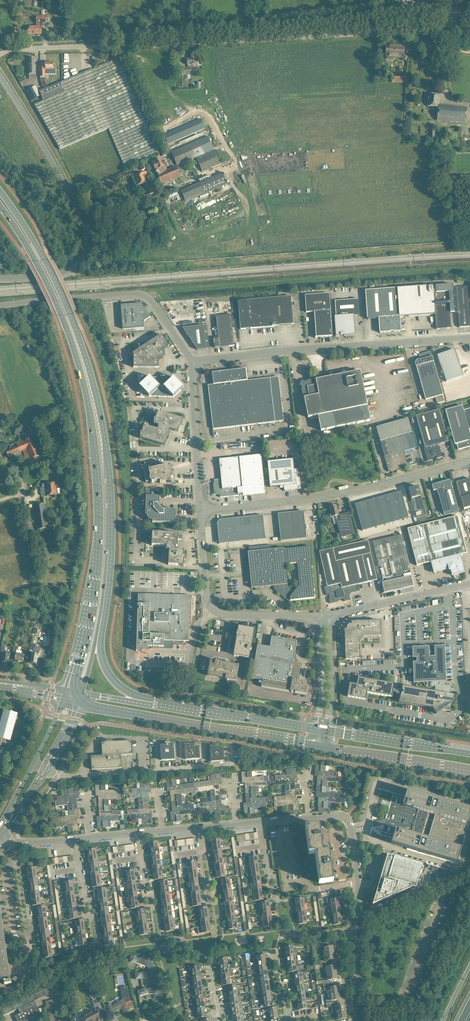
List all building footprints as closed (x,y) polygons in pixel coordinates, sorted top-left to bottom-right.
[(37,27),(29,27),(29,34),(41,34),(41,23),(46,23),(46,17),(36,17),(37,24),(37,27)] [(402,57),(403,49),(400,49),(400,47),(387,46),(387,59),(391,59),(391,56),(402,57)] [(196,65),(195,52),(190,53),(190,59),(187,59),(188,65),(196,65)] [(120,57),(98,67),(98,65),(95,66),(96,68),(53,86),(48,88),(45,89),(39,91),(43,100),(39,102),(34,105),(60,149),(108,129),(125,167),(159,152),(120,57)] [(53,67),(53,62),(45,63),(45,68),(45,70),(50,70),(50,74),(50,77),(54,77),(53,67)] [(35,86),(26,91),(32,101),(41,96),(35,86)] [(465,124),(467,108),(439,105),(440,95),(429,94),(427,106),(438,107),(437,121),(465,124)] [(202,172),(220,164),(211,143),(212,142),(202,118),(164,134),(168,144),(195,133),(195,134),(169,145),(178,165),(196,158),(202,172)] [(152,163),(161,185),(181,177),(176,167),(168,171),(167,169),(165,169),(164,167),(165,167),(161,159),(152,163)] [(144,162),(139,164),(142,171),(147,169),(144,162)] [(148,178),(149,178),(149,176),(147,176),(146,172),(135,176),(139,186),(144,184),(149,195),(153,193),(149,182),(150,181),(148,178)] [(181,191),(186,202),(204,194),(200,183),(181,191)] [(161,201),(159,196),(150,199),(152,204),(161,201)] [(169,203),(176,220),(181,217),(174,200),(169,203)] [(435,287),(433,288),(434,299),(435,314),(436,329),(451,328),(450,313),(454,313),(452,285),(439,286),(435,286),(435,287)] [(397,288),(365,291),(365,293),(367,319),(379,318),(380,333),(389,333),(400,332),(401,331),(400,317),(399,317),(435,314),(434,299),(433,288),(433,286),(397,288)] [(467,287),(457,288),(459,328),(469,327),(468,299),(467,287)] [(281,297),(281,292),(278,292),(278,298),(238,301),(241,330),(274,327),(274,326),(294,324),(291,297),(281,297)] [(316,338),(332,337),(329,294),(305,295),(306,313),(314,312),(316,337),(315,338),(316,338)] [(224,307),(231,307),(231,298),(216,298),(216,308),(224,308),(224,307)] [(334,317),(336,337),(355,335),(354,315),(359,315),(358,299),(335,301),(336,317),(334,317)] [(141,304),(121,305),(123,329),(144,327),(144,322),(150,318),(141,304)] [(235,346),(231,315),(216,317),(219,338),(213,339),(215,348),(235,346)] [(207,325),(182,328),(197,350),(209,349),(207,325)] [(159,368),(159,360),(160,360),(161,360),(161,359),(162,359),(163,359),(164,358),(164,357),(164,356),(165,356),(165,355),(165,354),(164,353),(164,352),(164,351),(163,351),(163,350),(162,350),(168,346),(169,346),(162,335),(132,354),(133,356),(133,368),(159,368)] [(463,376),(454,350),(437,356),(446,382),(443,383),(450,401),(469,394),(469,373),(463,376)] [(416,361),(414,363),(415,367),(416,366),(425,400),(435,397),(437,404),(444,402),(442,395),(443,395),(432,357),(430,352),(419,355),(420,360),(419,360),(416,361)] [(367,356),(342,358),(347,425),(371,420),(367,356)] [(327,359),(302,361),(308,433),(332,428),(327,359)] [(208,385),(213,430),(284,421),(278,377),(248,381),(246,369),(212,373),(213,385),(208,385)] [(184,388),(181,385),(174,377),(150,376),(140,386),(149,396),(173,397),(184,388)] [(463,411),(462,406),(445,410),(455,445),(457,444),(458,450),(469,446),(469,409),(463,411)] [(440,410),(416,416),(424,444),(423,444),(427,461),(433,460),(433,457),(435,456),(437,458),(437,459),(442,457),(439,445),(448,442),(440,410)] [(182,426),(184,421),(184,420),(158,412),(156,419),(154,419),(154,424),(154,425),(159,426),(170,430),(179,432),(181,425),(182,426)] [(389,472),(389,471),(392,470),(392,471),(395,470),(395,469),(407,465),(408,467),(404,452),(416,449),(408,419),(376,427),(389,472)] [(24,430),(22,423),(11,428),(14,435),(24,430)] [(169,440),(170,435),(171,434),(169,434),(170,430),(159,426),(158,430),(144,426),(142,433),(140,432),(140,438),(140,439),(165,446),(167,439),(169,440)] [(24,439),(5,448),(9,457),(24,451),(28,461),(41,455),(33,438),(25,441),(24,439)] [(221,479),(214,480),(214,483),(216,483),(216,488),(215,488),(216,494),(220,494),(220,498),(239,496),(238,494),(243,494),(243,495),(265,493),(261,455),(240,457),(234,458),(229,459),(224,459),(219,459),(220,465),(221,479)] [(284,491),(301,489),(299,469),(294,469),(293,460),(268,462),(270,487),(284,486),(284,491)] [(175,483),(175,478),(173,478),(171,470),(172,467),(171,467),(170,465),(165,466),(142,466),(146,482),(151,481),(152,483),(160,481),(160,483),(171,483),(175,483)] [(456,482),(464,510),(469,508),(469,480),(469,479),(456,482)] [(450,480),(448,480),(432,485),(433,491),(437,490),(444,516),(459,512),(450,480)] [(56,482),(46,484),(47,496),(58,495),(56,482)] [(418,487),(408,489),(411,499),(421,497),(418,487)] [(409,518),(401,491),(355,504),(362,531),(409,518)] [(163,510),(163,506),(159,505),(159,497),(146,497),(146,515),(147,515),(147,516),(147,517),(148,517),(148,518),(148,519),(149,519),(149,520),(150,520),(151,521),(152,521),(153,521),(153,523),(175,523),(175,510),(163,510)] [(426,516),(421,497),(411,499),(417,522),(427,519),(426,516)] [(44,503),(35,505),(38,530),(48,529),(44,503)] [(336,506),(330,507),(332,517),(334,524),(337,523),(341,538),(355,534),(349,512),(339,515),(336,506)] [(278,514),(281,541),(306,538),(303,511),(278,514)] [(220,520),(217,523),(219,544),(265,539),(263,515),(220,520)] [(467,553),(458,516),(408,529),(417,566),(431,562),(434,573),(448,569),(448,570),(450,571),(451,571),(452,575),(464,572),(460,555),(467,553)] [(166,550),(169,550),(175,550),(175,547),(178,547),(178,538),(179,534),(175,534),(175,533),(153,533),(152,546),(167,546),(166,550)] [(414,587),(402,535),(373,541),(384,593),(414,587)] [(333,548),(319,551),(327,587),(324,587),(326,595),(329,594),(330,598),(329,599),(330,604),(338,602),(338,601),(344,599),(344,601),(350,600),(349,593),(361,591),(359,584),(377,580),(368,541),(333,548)] [(252,588),(274,586),(275,590),(288,601),(315,598),(311,567),(313,567),(311,547),(284,549),(284,548),(248,552),(252,588)] [(186,556),(185,556),(184,556),(184,551),(175,550),(169,550),(169,565),(183,566),(184,561),(185,561),(185,562),(186,562),(187,558),(186,558),(187,557),(186,557),(186,556)] [(136,647),(136,652),(150,647),(164,647),(164,641),(166,641),(166,647),(170,648),(171,642),(169,642),(169,641),(189,642),(190,596),(180,595),(180,594),(175,594),(175,595),(145,594),(138,594),(138,604),(136,647)] [(374,636),(373,621),(373,620),(371,620),(371,622),(366,622),(366,637),(374,636)] [(381,636),(381,621),(376,621),(376,620),(373,620),(373,621),(374,636),(381,636)] [(366,637),(366,622),(359,622),(359,621),(356,621),(356,622),(351,622),(351,625),(349,625),(347,627),(347,629),(345,630),(345,642),(344,642),(344,645),(345,645),(360,644),(360,641),(364,637),(366,637)] [(237,636),(234,655),(249,658),(250,651),(251,651),(252,650),(252,649),(251,647),(250,647),(254,629),(239,627),(238,632),(237,632),(236,633),(236,634),(236,635),(237,636)] [(256,651),(252,677),(252,678),(263,680),(263,681),(262,681),(262,682),(262,683),(261,686),(261,687),(288,692),(289,691),(289,690),(290,690),(290,691),(291,691),(291,692),(292,692),(293,692),(293,691),(294,691),(295,691),(295,692),(295,693),(301,694),(306,695),(306,694),(308,687),(307,687),(302,686),(297,685),(297,680),(298,680),(301,664),(301,663),(300,663),(295,662),(295,663),(294,663),(297,641),(272,637),(271,637),(270,647),(258,645),(257,645),(256,651)] [(29,652),(32,652),(31,657),(32,657),(31,663),(34,664),(35,665),(36,664),(37,664),(39,653),(35,652),(36,649),(35,649),(36,644),(31,643),(29,652)] [(12,655),(13,655),(13,657),(15,657),(15,660),(19,661),(19,662),(22,662),(23,662),(24,662),(25,655),(25,652),(21,652),(22,651),(17,650),(17,646),(14,645),(12,655)] [(455,691),(451,690),(451,687),(449,686),(449,688),(445,687),(445,681),(446,681),(445,646),(431,647),(432,657),(426,657),(426,647),(412,647),(413,658),(416,658),(417,662),(413,662),(414,683),(423,683),(423,684),(424,684),(424,685),(424,686),(425,686),(425,687),(426,687),(427,688),(428,688),(429,688),(430,688),(431,688),(432,687),(433,687),(434,686),(435,686),(434,691),(402,686),(401,693),(396,691),(395,693),(400,696),(399,702),(432,707),(436,714),(445,708),(449,709),(449,705),(452,703),(455,704),(455,702),(453,702),(454,697),(450,696),(454,697),(455,691)] [(236,681),(239,666),(219,662),(218,661),(217,661),(216,661),(215,662),(210,661),(208,676),(225,679),(225,680),(227,681),(229,680),(236,681)] [(393,692),(395,693),(396,691),(393,690),(394,684),(358,678),(357,685),(350,684),(347,697),(366,700),(367,693),(392,697),(393,692)] [(0,738),(0,750),(6,752),(6,751),(7,751),(7,752),(10,753),(13,744),(5,742),(5,739),(10,741),(18,714),(12,712),(12,713),(10,713),(11,712),(4,710),(0,725),(0,738)] [(121,768),(121,755),(131,754),(132,754),(132,753),(131,741),(113,742),(113,740),(106,741),(106,742),(102,742),(101,743),(102,756),(92,756),(91,757),(92,769),(92,770),(121,768)] [(174,744),(165,743),(165,745),(160,745),(161,760),(175,760),(174,744)] [(193,759),(192,745),(184,744),(184,745),(185,760),(193,759)] [(200,759),(199,747),(199,746),(200,746),(200,745),(192,745),(193,759),(200,759)] [(219,747),(215,746),(210,746),(210,748),(211,762),(225,761),(224,748),(219,749),(219,747)] [(315,772),(315,776),(317,776),(337,777),(337,772),(326,771),(326,766),(315,765),(315,768),(315,772)] [(296,776),(295,774),(295,771),(296,771),(296,769),(296,768),(286,769),(286,775),(275,776),(273,776),(273,781),(295,779),(297,779),(297,776),(296,776)] [(252,777),(252,771),(241,772),(242,772),(242,775),(243,775),(243,778),(243,779),(242,779),(242,783),(245,783),(266,781),(266,777),(264,777),(264,776),(252,777)] [(220,781),(220,780),(220,776),(221,776),(221,774),(210,775),(211,781),(194,783),(195,788),(198,787),(219,785),(222,784),(221,781),(220,781)] [(339,777),(337,777),(317,776),(317,779),(318,779),(318,780),(318,784),(317,783),(317,786),(327,787),(327,781),(339,782),(339,777)] [(195,788),(194,783),(189,784),(177,785),(176,779),(166,781),(166,783),(168,783),(168,787),(168,788),(167,788),(167,791),(170,791),(194,788),(195,788)] [(294,787),(294,784),(294,783),(295,783),(295,779),(273,781),(272,781),(273,786),(284,785),(284,790),(295,790),(295,787),(294,787)] [(267,786),(267,781),(266,781),(245,783),(245,786),(246,786),(247,790),(245,791),(246,793),(256,792),(259,792),(258,787),(267,786)] [(149,789),(149,788),(149,785),(150,785),(150,782),(140,782),(140,788),(128,789),(129,790),(126,790),(126,794),(148,793),(151,793),(151,789),(149,789)] [(106,790),(106,784),(95,785),(95,788),(97,788),(97,791),(97,792),(96,792),(96,796),(98,796),(119,794),(119,790),(117,790),(117,789),(106,790)] [(219,792),(219,789),(219,788),(220,788),(219,785),(198,787),(198,792),(210,791),(210,796),(221,795),(220,792),(219,792)] [(327,793),(327,787),(317,786),(317,789),(318,789),(317,793),(316,793),(316,797),(318,797),(338,798),(338,793),(327,793)] [(68,795),(52,797),(53,802),(55,802),(77,799),(79,798),(79,795),(77,795),(77,794),(77,791),(78,790),(78,788),(78,787),(67,789),(68,795)] [(195,795),(194,788),(170,791),(171,794),(172,794),(172,799),(171,799),(171,801),(182,800),(184,800),(184,795),(181,796),(181,795),(191,793),(192,795),(195,795)] [(295,792),(295,790),(284,790),(284,791),(285,796),(274,797),(274,799),(270,800),(271,802),(274,802),(296,800),(296,797),(295,797),(294,792),(295,792)] [(469,819),(469,809),(407,791),(403,805),(403,806),(403,805),(406,806),(405,806),(435,815),(433,820),(432,820),(432,821),(432,822),(433,822),(428,839),(398,830),(396,829),(391,844),(457,863),(469,819)] [(256,798),(256,792),(246,793),(246,796),(247,796),(247,800),(246,800),(246,804),(266,802),(268,802),(268,797),(256,798)] [(148,801),(147,798),(147,796),(149,796),(148,793),(126,794),(127,799),(138,798),(138,804),(149,803),(149,801),(148,801)] [(123,796),(123,794),(119,794),(98,796),(98,799),(100,799),(100,800),(100,803),(99,803),(99,806),(109,805),(109,800),(120,799),(120,797),(123,796)] [(211,802),(198,804),(198,808),(200,808),(222,805),(222,802),(220,802),(220,801),(220,798),(221,798),(221,795),(210,796),(211,802)] [(393,796),(382,832),(430,846),(440,810),(393,796)] [(344,804),(344,799),(338,798),(318,797),(318,800),(319,800),(319,805),(318,805),(318,808),(328,808),(329,803),(344,804)] [(77,807),(76,805),(76,802),(77,802),(77,799),(55,802),(56,806),(67,805),(68,810),(78,809),(78,806),(77,807)] [(182,806),(182,800),(171,801),(172,804),(173,804),(174,808),(172,808),(173,812),(194,809),(194,804),(182,806)] [(298,800),(296,800),(274,802),(273,802),(273,806),(274,806),(274,807),(277,806),(288,806),(289,811),(299,810),(299,808),(298,800)] [(266,807),(266,802),(246,804),(244,804),(244,807),(245,807),(246,812),(244,812),(244,814),(255,814),(254,808),(266,807)] [(148,810),(148,809),(148,806),(149,806),(149,803),(138,804),(139,809),(127,810),(127,815),(130,815),(150,814),(149,810),(148,810)] [(109,811),(109,805),(99,806),(99,809),(100,809),(100,813),(99,813),(99,816),(119,815),(121,815),(121,814),(123,813),(123,811),(121,811),(121,810),(109,811)] [(224,805),(222,805),(200,808),(199,809),(200,811),(203,810),(203,813),(215,811),(216,817),(226,816),(226,815),(225,813),(224,813),(224,810),(224,809),(225,809),(224,805)] [(194,809),(173,812),(170,812),(171,816),(172,815),(172,817),(173,820),(171,820),(172,822),(171,822),(171,823),(182,821),(181,816),(197,814),(197,808),(194,809)] [(78,812),(78,809),(68,810),(69,816),(58,817),(58,816),(50,817),(52,823),(56,823),(77,820),(79,819),(79,816),(78,816),(77,812),(78,812)] [(150,814),(130,815),(130,820),(138,819),(139,824),(142,824),(142,825),(153,824),(152,824),(152,822),(151,822),(151,818),(151,817),(152,817),(152,814),(150,814)] [(119,820),(119,815),(99,816),(97,816),(97,820),(98,820),(99,824),(97,824),(98,827),(97,827),(111,827),(110,821),(119,820)] [(78,823),(77,820),(56,823),(56,827),(68,826),(68,832),(79,830),(78,830),(78,827),(77,828),(77,826),(76,823),(78,823)] [(310,854),(316,854),(322,853),(320,840),(323,840),(324,840),(324,836),(323,836),(323,835),(322,834),(322,833),(322,832),(321,832),(319,833),(318,825),(306,827),(310,854)] [(328,852),(322,853),(316,854),(320,884),(332,882),(330,867),(333,866),(333,862),(333,861),(332,860),(332,859),(331,858),(329,859),(328,852)] [(416,888),(423,865),(387,855),(373,905),(408,889),(412,887),(416,888)] [(224,870),(216,872),(217,878),(225,877),(229,876),(228,870),(224,870)] [(339,905),(339,899),(336,899),(335,896),(326,898),(327,903),(331,902),(331,906),(339,905)] [(5,987),(5,985),(12,984),(11,981),(13,980),(16,981),(17,980),(17,977),(15,977),(13,978),(11,978),(9,979),(0,914),(0,987),(5,987)] [(211,932),(210,926),(202,927),(198,927),(199,934),(211,932)] [(334,953),(333,946),(325,947),(325,944),(318,945),(318,948),(323,948),(324,954),(334,953)] [(335,959),(334,953),(324,954),(325,961),(320,961),(320,964),(327,963),(327,961),(335,959)] [(151,957),(146,959),(146,958),(137,958),(137,957),(131,957),(131,963),(136,963),(136,962),(148,967),(150,972),(156,971),(151,957)] [(328,966),(327,963),(320,964),(321,968),(326,967),(327,973),(336,972),(335,965),(328,966)] [(160,984),(156,971),(150,972),(141,974),(141,973),(135,974),(136,979),(142,979),(142,978),(153,981),(154,986),(160,984)] [(337,979),(336,972),(327,973),(328,980),(323,981),(323,985),(330,984),(330,980),(337,979)] [(0,1010),(0,1011),(2,1016),(13,1011),(15,1016),(17,1020),(42,1020),(43,1020),(37,1006),(34,1001),(65,987),(63,981),(31,995),(0,1010)] [(146,989),(138,991),(140,997),(148,994),(156,994),(157,1000),(159,999),(164,998),(160,984),(154,986),(155,987),(146,990),(146,989)] [(331,987),(330,984),(323,985),(324,991),(329,990),(330,994),(339,993),(338,986),(331,987)] [(107,1005),(111,1013),(122,1008),(124,1013),(129,1010),(129,1009),(133,1007),(129,998),(127,986),(121,987),(122,999),(124,998),(114,1004),(112,1006),(110,1003),(107,1005)] [(79,1020),(103,1020),(102,1019),(104,1017),(99,1009),(102,1007),(97,989),(91,991),(89,995),(90,997),(93,999),(93,1001),(92,1001),(94,1008),(77,1017),(79,1020)] [(340,1000),(339,993),(330,994),(330,997),(328,998),(329,1000),(326,1000),(327,1004),(333,1004),(333,1001),(340,1000)] [(45,1001),(48,1013),(53,1012),(53,1013),(71,1008),(69,1001),(58,1004),(57,1001),(56,1000),(50,1002),(50,1000),(45,1001)] [(333,1007),(332,1007),(333,1014),(336,1013),(346,1012),(345,1005),(335,1006),(333,1007)] [(347,1019),(346,1012),(336,1013),(337,1020),(347,1019)]
